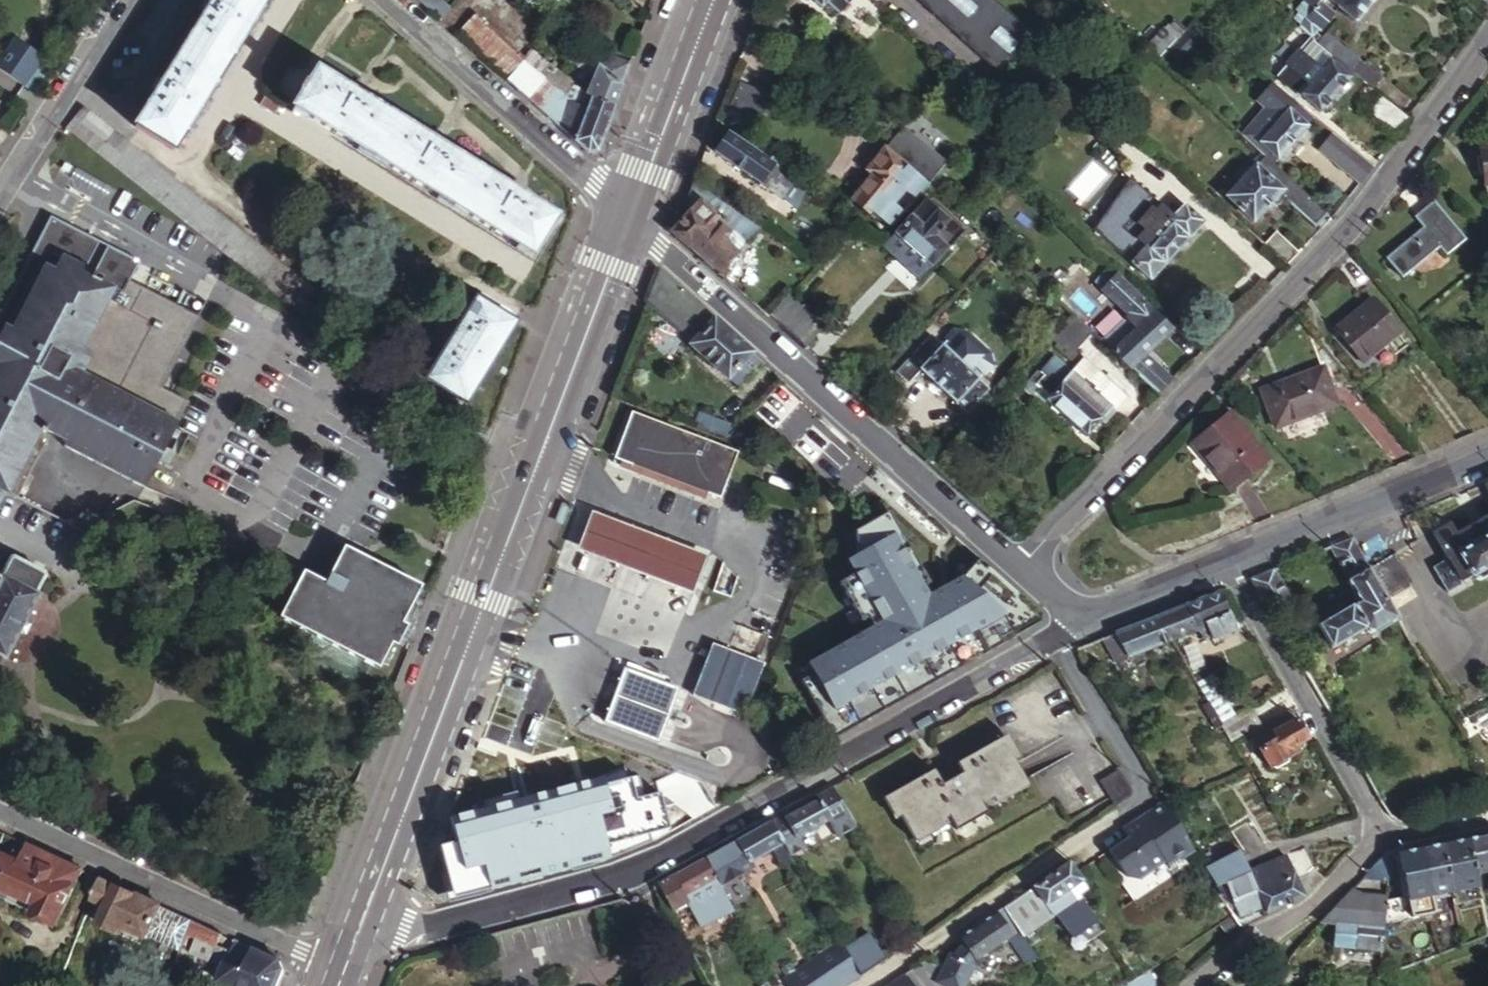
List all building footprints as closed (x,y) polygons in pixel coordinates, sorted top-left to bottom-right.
[(201,4),(205,7),(164,77),(159,74),(153,84),(157,87),(135,124),(173,148),(261,0),(204,0),(201,4)] [(438,20),(448,7),(440,0),(416,0),(425,7),(438,20)] [(818,10),(824,4),(836,15),(850,0),(808,0),(818,10)] [(869,0),(852,0),(870,16),(877,7),(869,0)] [(998,80),(1032,42),(986,0),(911,0),(998,80)] [(1099,10),(1107,0),(1084,0),(1099,10)] [(1315,0),(1298,0),(1294,4),(1299,8),(1304,4),(1308,7),(1313,2),(1315,0)] [(1330,5),(1325,0),(1315,0),(1313,2),(1324,12),(1330,5)] [(1330,5),(1350,21),(1368,0),(1325,0),(1330,5)] [(1308,7),(1291,28),(1304,39),(1328,59),(1344,71),(1352,61),(1316,31),(1311,36),(1307,32),(1324,12),(1313,2),(1308,7)] [(1470,18),(1475,12),(1466,5),(1461,11),(1470,18)] [(508,81),(524,63),(472,15),(455,33),(508,81)] [(1065,35),(1073,39),(1080,28),(1071,23),(1065,35)] [(1179,29),(1160,52),(1171,62),(1191,39),(1179,29)] [(1344,78),(1325,62),(1328,59),(1304,39),(1272,76),(1314,112),(1344,78)] [(46,60),(19,42),(7,59),(3,65),(2,67),(28,85),(46,60)] [(582,55),(568,42),(561,50),(575,62),(582,55)] [(524,63),(508,81),(521,93),(520,95),(560,130),(585,153),(595,151),(609,111),(585,90),(577,84),(538,48),(524,63)] [(590,76),(595,63),(583,53),(582,55),(575,62),(590,76)] [(598,66),(619,85),(626,63),(602,53),(598,66)] [(44,63),(28,85),(37,92),(53,70),(44,63)] [(598,66),(595,63),(590,76),(585,90),(609,111),(619,85),(598,66)] [(301,89),(293,103),(536,250),(559,212),(524,190),(526,186),(516,180),(513,184),(443,141),(445,137),(435,131),(432,135),(362,92),(364,88),(354,82),(352,85),(316,64),(307,79),(303,77),(298,86),(301,89)] [(753,90),(739,84),(728,108),(742,114),(753,90)] [(1273,160),(1301,128),(1282,111),(1289,103),(1265,84),(1250,101),(1259,108),(1234,136),(1251,150),(1256,145),(1264,153),(1273,160)] [(1390,136),(1404,120),(1373,95),(1360,111),(1390,136)] [(1308,119),(1289,103),(1282,111),(1301,128),(1308,119)] [(83,108),(67,127),(309,313),(325,292),(83,108)] [(772,164),(726,131),(712,152),(794,210),(800,201),(808,190),(772,164)] [(1366,167),(1326,134),(1312,151),(1354,183),(1366,167)] [(1259,158),(1264,153),(1256,145),(1251,150),(1259,157),(1259,158)] [(1480,150),(1483,187),(1487,187),(1487,149),(1480,150)] [(895,199),(907,208),(925,188),(906,170),(876,150),(873,154),(870,152),(862,164),(865,166),(860,172),(866,177),(847,203),(878,224),(889,208),(895,199)] [(1259,158),(1259,157),(1223,200),(1248,223),(1263,206),(1271,208),(1278,199),(1312,229),(1323,216),(1259,158)] [(841,200),(847,203),(866,177),(860,172),(841,200)] [(759,228),(690,181),(680,207),(689,212),(687,214),(673,234),(717,275),(720,272),(725,277),(728,274),(722,269),(759,228)] [(808,190),(800,201),(806,205),(814,194),(808,190)] [(891,234),(930,269),(961,234),(923,200),(891,234)] [(1466,240),(1434,200),(1413,218),(1421,227),(1383,259),(1400,280),(1439,248),(1446,256),(1466,240)] [(900,216),(889,208),(878,224),(888,230),(900,216)] [(1127,269),(1145,286),(1200,224),(1181,208),(1166,226),(1156,217),(1133,243),(1142,252),(1127,269)] [(132,278),(142,260),(110,244),(95,271),(88,287),(58,271),(66,256),(88,267),(102,239),(54,214),(0,315),(0,487),(20,497),(51,434),(68,442),(66,446),(147,483),(159,458),(174,429),(188,402),(164,387),(200,316),(132,278)] [(1272,232),(1258,246),(1284,269),(1297,254),(1272,232)] [(88,287),(95,271),(88,267),(66,256),(58,271),(88,287)] [(659,269),(647,298),(694,342),(693,344),(728,378),(737,368),(745,375),(759,360),(659,269)] [(1103,348),(1159,398),(1173,383),(1147,359),(1172,333),(1114,279),(1113,281),(1105,274),(1092,287),(1127,319),(1123,323),(1124,324),(1103,348)] [(482,293),(479,299),(508,317),(512,311),(482,293)] [(1332,326),(1359,361),(1398,330),(1370,295),(1332,326)] [(821,329),(786,296),(766,318),(801,351),(821,329)] [(508,317),(479,299),(458,335),(453,332),(447,342),(451,344),(429,380),(467,403),(517,322),(508,317)] [(1093,339),(1072,321),(1052,343),(1073,362),(1093,339)] [(951,333),(939,347),(975,381),(988,367),(984,356),(963,336),(951,333)] [(965,415),(986,391),(975,381),(939,347),(928,336),(906,360),(965,415)] [(1126,399),(1083,361),(1071,374),(1055,360),(1037,381),(1034,379),(1025,389),(1026,397),(1042,411),(1047,406),(1084,438),(1109,411),(1114,415),(1126,399)] [(1272,426),(1332,404),(1318,367),(1259,390),(1272,426)] [(1225,487),(1260,456),(1220,408),(1184,438),(1225,487)] [(633,413),(615,459),(632,466),(701,492),(717,498),(734,452),(633,413)] [(188,436),(174,429),(159,458),(174,466),(188,436)] [(1457,532),(1450,523),(1433,533),(1442,546),(1427,555),(1443,580),(1457,571),(1463,580),(1472,574),(1478,583),(1487,576),(1487,513),(1457,532)] [(930,584),(890,514),(857,532),(861,556),(850,561),(857,576),(843,583),(862,620),(869,616),(873,625),(809,661),(813,676),(806,680),(835,736),(1039,622),(1039,614),(980,559),(964,579),(945,589),(928,598),(922,589),(930,584)] [(705,559),(590,515),(575,552),(691,596),(705,559)] [(1369,568),(1352,538),(1332,547),(1350,579),(1345,582),(1356,604),(1316,628),(1328,648),(1362,629),(1365,634),(1373,635),(1399,620),(1386,596),(1369,568)] [(313,567),(286,620),(382,667),(397,639),(405,643),(415,622),(408,618),(425,582),(356,548),(340,580),(313,567)] [(1394,553),(1369,568),(1386,596),(1410,582),(1394,553)] [(2,660),(6,655),(10,656),(42,593),(40,592),(49,574),(48,572),(17,556),(16,557),(7,573),(6,573),(3,579),(0,578),(0,662),(2,660)] [(1297,600),(1279,568),(1251,580),(1271,615),(1297,600)] [(1235,631),(1219,593),(1219,591),(1158,616),(1169,643),(1198,631),(1201,639),(1210,635),(1213,639),(1235,631)] [(1115,666),(1169,643),(1158,616),(1103,638),(1115,666)] [(743,719),(760,670),(710,652),(693,701),(743,719)] [(674,693),(625,674),(606,724),(655,742),(674,693)] [(1207,705),(1208,708),(1223,698),(1211,677),(1196,687),(1207,705)] [(1215,732),(1221,729),(1220,726),(1213,715),(1208,708),(1207,705),(1200,710),(1215,732)] [(1220,726),(1221,729),(1231,745),(1248,734),(1270,771),(1275,773),(1289,765),(1292,760),(1291,757),(1297,753),(1294,748),(1307,740),(1291,712),(1262,728),(1252,712),(1231,720),(1230,719),(1220,726)] [(933,768),(887,792),(911,836),(947,816),(954,829),(986,812),(981,801),(1023,778),(1003,737),(936,772),(933,768)] [(1125,786),(1117,772),(1099,783),(1113,806),(1124,799),(1127,793),(1125,786)] [(584,851),(611,802),(566,777),(538,826),(584,851)] [(855,828),(830,786),(815,795),(817,799),(786,817),(783,812),(770,820),(783,842),(789,854),(803,847),(797,838),(826,821),(836,839),(855,828)] [(1133,903),(1199,860),(1189,844),(1163,799),(1135,818),(1142,828),(1127,838),(1101,855),(1133,903)] [(1135,818),(1120,828),(1127,838),(1142,828),(1135,818)] [(783,842),(770,820),(733,840),(747,863),(771,849),(783,842)] [(1467,837),(1475,876),(1487,873),(1487,833),(1467,837)] [(1475,876),(1467,837),(1448,841),(1442,842),(1451,885),(1452,892),(1477,887),(1475,876)] [(28,842),(23,851),(16,847),(11,855),(0,849),(0,885),(35,901),(31,911),(56,922),(82,867),(28,842)] [(789,854),(783,842),(771,849),(780,865),(791,858),(789,854)] [(1422,846),(1431,896),(1452,892),(1451,885),(1442,842),(1422,846)] [(1431,896),(1422,846),(1398,851),(1405,898),(1383,901),(1382,911),(1380,927),(1434,916),(1431,896)] [(1307,852),(1252,878),(1251,878),(1267,915),(1305,897),(1299,884),(1318,876),(1307,852)] [(1385,880),(1387,854),(1377,856),(1359,877),(1385,880)] [(669,911),(684,902),(689,900),(686,894),(696,888),(704,903),(713,898),(713,899),(722,913),(731,908),(704,856),(654,884),(669,911)] [(1069,862),(1001,906),(1020,934),(1046,917),(1057,910),(1075,898),(1075,897),(1069,889),(1081,880),(1069,862)] [(1243,862),(1209,877),(1232,916),(1239,927),(1267,915),(1251,878),(1243,862)] [(99,875),(91,898),(103,903),(95,922),(118,932),(122,923),(177,948),(183,935),(190,915),(99,875)] [(1075,898),(1057,910),(1071,932),(1081,925),(1083,929),(1097,919),(1081,893),(1087,888),(1081,880),(1069,889),(1075,897),(1075,898)] [(689,900),(684,902),(690,912),(713,899),(713,898),(704,903),(696,888),(686,894),(689,900)] [(1343,895),(1332,905),(1323,918),(1317,925),(1334,927),(1333,945),(1377,950),(1380,927),(1382,911),(1370,909),(1371,900),(1362,899),(1348,889),(1343,895)] [(1382,911),(1383,901),(1371,900),(1370,909),(1382,911)] [(903,972),(912,985),(961,985),(972,964),(969,962),(972,956),(975,958),(1010,934),(994,911),(958,935),(963,944),(958,947),(954,955),(949,952),(942,968),(924,958),(903,972)] [(190,915),(183,935),(210,947),(219,928),(190,915)] [(1071,932),(1066,936),(1073,947),(1103,928),(1097,919),(1083,929),(1081,925),(1071,932)] [(861,975),(886,958),(872,933),(846,948),(861,975)] [(236,985),(274,985),(281,968),(278,955),(234,936),(217,977),(236,985)] [(685,943),(665,954),(684,985),(704,985),(707,984),(685,943)] [(847,985),(858,978),(845,958),(835,964),(847,985)] [(1120,985),(1151,985),(1159,980),(1149,967),(1137,975),(1120,985)] [(803,971),(784,985),(814,985),(803,971)]
